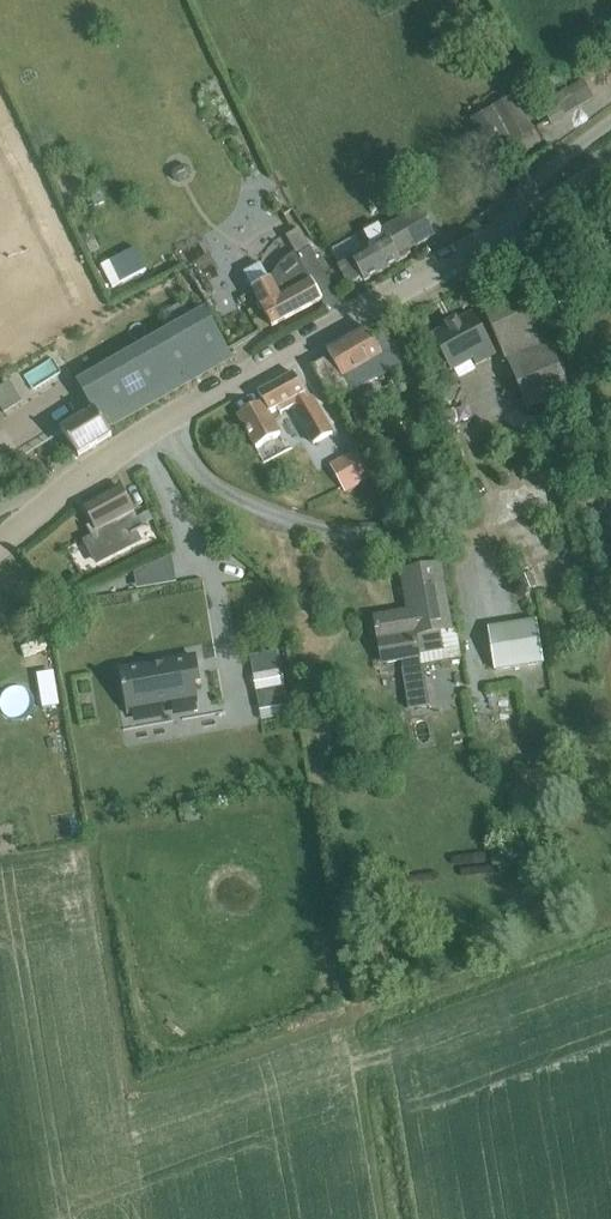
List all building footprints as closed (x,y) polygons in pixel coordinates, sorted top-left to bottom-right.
[(470,122),(491,156),(533,131),(513,97),(470,122)] [(175,164),(180,177),(196,171),(191,158),(175,164)] [(364,234),(371,248),(339,266),(349,284),(363,276),(365,279),(411,254),(408,250),(433,236),(420,212),(382,233),(378,226),(364,234)] [(260,265),(244,274),(253,291),(252,291),(272,327),(321,300),(321,299),(335,291),(325,274),(325,275),(313,253),(299,230),(286,238),(296,254),(285,261),(281,265),(278,268),(275,272),(272,277),(270,281),(269,282),(260,265)] [(529,294),(484,312),(500,350),(502,350),(528,411),(569,393),(529,294)] [(205,310),(193,317),(185,303),(163,315),(171,330),(76,384),(93,412),(62,430),(79,458),(111,437),(107,430),(232,358),(205,310)] [(495,355),(473,315),(457,324),(455,322),(447,327),(448,329),(431,338),(450,372),(472,360),(476,366),(495,355)] [(330,359),(312,370),(332,404),(378,377),(378,376),(371,363),(382,357),(391,372),(415,359),(398,323),(371,337),(368,331),(328,354),(330,359)] [(0,381),(0,400),(22,442),(64,420),(66,425),(80,418),(70,400),(74,398),(63,377),(75,371),(62,348),(0,381)] [(294,375),(278,384),(258,394),(263,403),(238,417),(256,450),(280,437),(269,415),(278,410),(280,414),(292,408),(312,445),(331,435),(313,402),(310,403),(294,375)] [(335,459),(350,489),(378,474),(363,445),(335,459)] [(119,487),(83,506),(96,530),(90,533),(88,530),(87,531),(91,537),(87,539),(94,553),(124,538),(128,545),(144,537),(145,539),(147,538),(119,487)] [(173,556),(133,574),(137,591),(177,585),(173,556)] [(444,653),(441,632),(450,631),(442,566),(405,571),(410,612),(375,616),(381,661),(417,656),(444,653)] [(537,621),(488,628),(495,673),(543,665),(537,621)] [(25,633),(28,663),(52,661),(49,631),(25,633)] [(280,708),(287,707),(277,653),(250,657),(260,712),(280,708)] [(195,686),(201,685),(197,660),(172,664),(172,662),(163,663),(163,665),(149,668),(149,665),(119,671),(126,708),(197,696),(195,686)] [(57,704),(51,670),(40,672),(46,706),(57,704)] [(6,710),(31,715),(35,690),(10,686),(6,710)]
